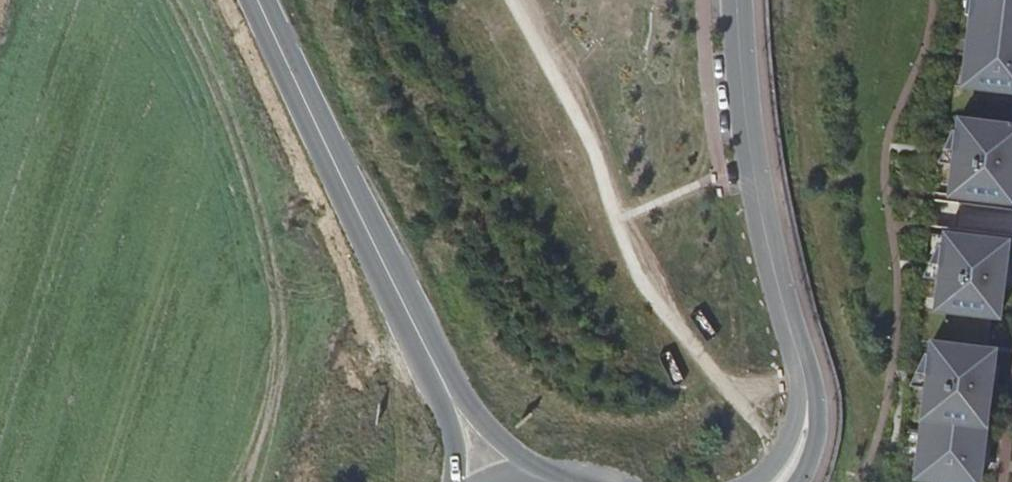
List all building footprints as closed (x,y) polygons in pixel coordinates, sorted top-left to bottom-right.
[(965,15),(972,16),(963,86),(1011,92),(1011,0),(967,0),(965,15)] [(960,121),(959,131),(952,131),(944,150),(956,151),(954,165),(952,184),(962,186),(961,197),(1011,202),(1011,145),(1011,144),(1011,143),(1011,127),(960,121)] [(956,151),(944,150),(938,164),(954,165),(956,151)] [(962,186),(952,184),(951,196),(961,197),(962,186)] [(1000,241),(946,236),(945,246),(938,246),(930,264),(942,266),(941,280),(938,299),(948,300),(947,311),(999,317),(1002,287),(1005,287),(1008,260),(998,259),(1000,241)] [(942,266),(930,264),(924,278),(941,280),(942,266)] [(948,300),(938,299),(937,310),(947,311),(948,300)] [(933,345),(932,355),(925,354),(917,373),(929,375),(927,389),(917,478),(943,481),(945,481),(952,481),(978,481),(980,469),(983,469),(986,442),(976,441),(978,425),(985,426),(988,396),(992,396),(994,369),(985,368),(987,350),(933,345)] [(929,375),(917,373),(911,387),(927,389),(929,375)]
